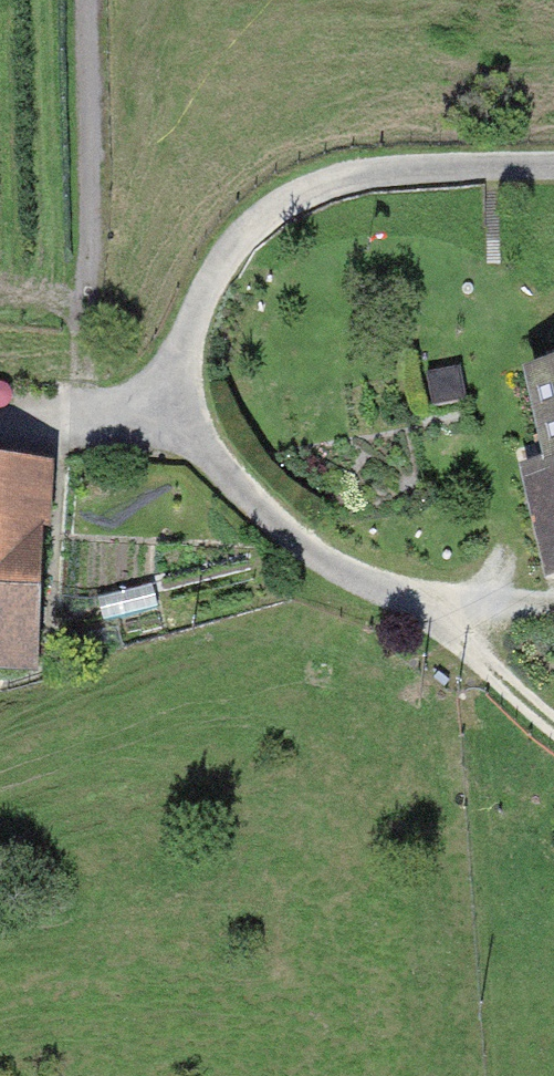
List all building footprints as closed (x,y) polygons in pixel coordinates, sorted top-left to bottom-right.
[(524,374),(545,461),(525,466),(552,577),(553,576),(553,367),(524,374)] [(39,673),(50,470),(0,467),(0,671),(39,673)]
